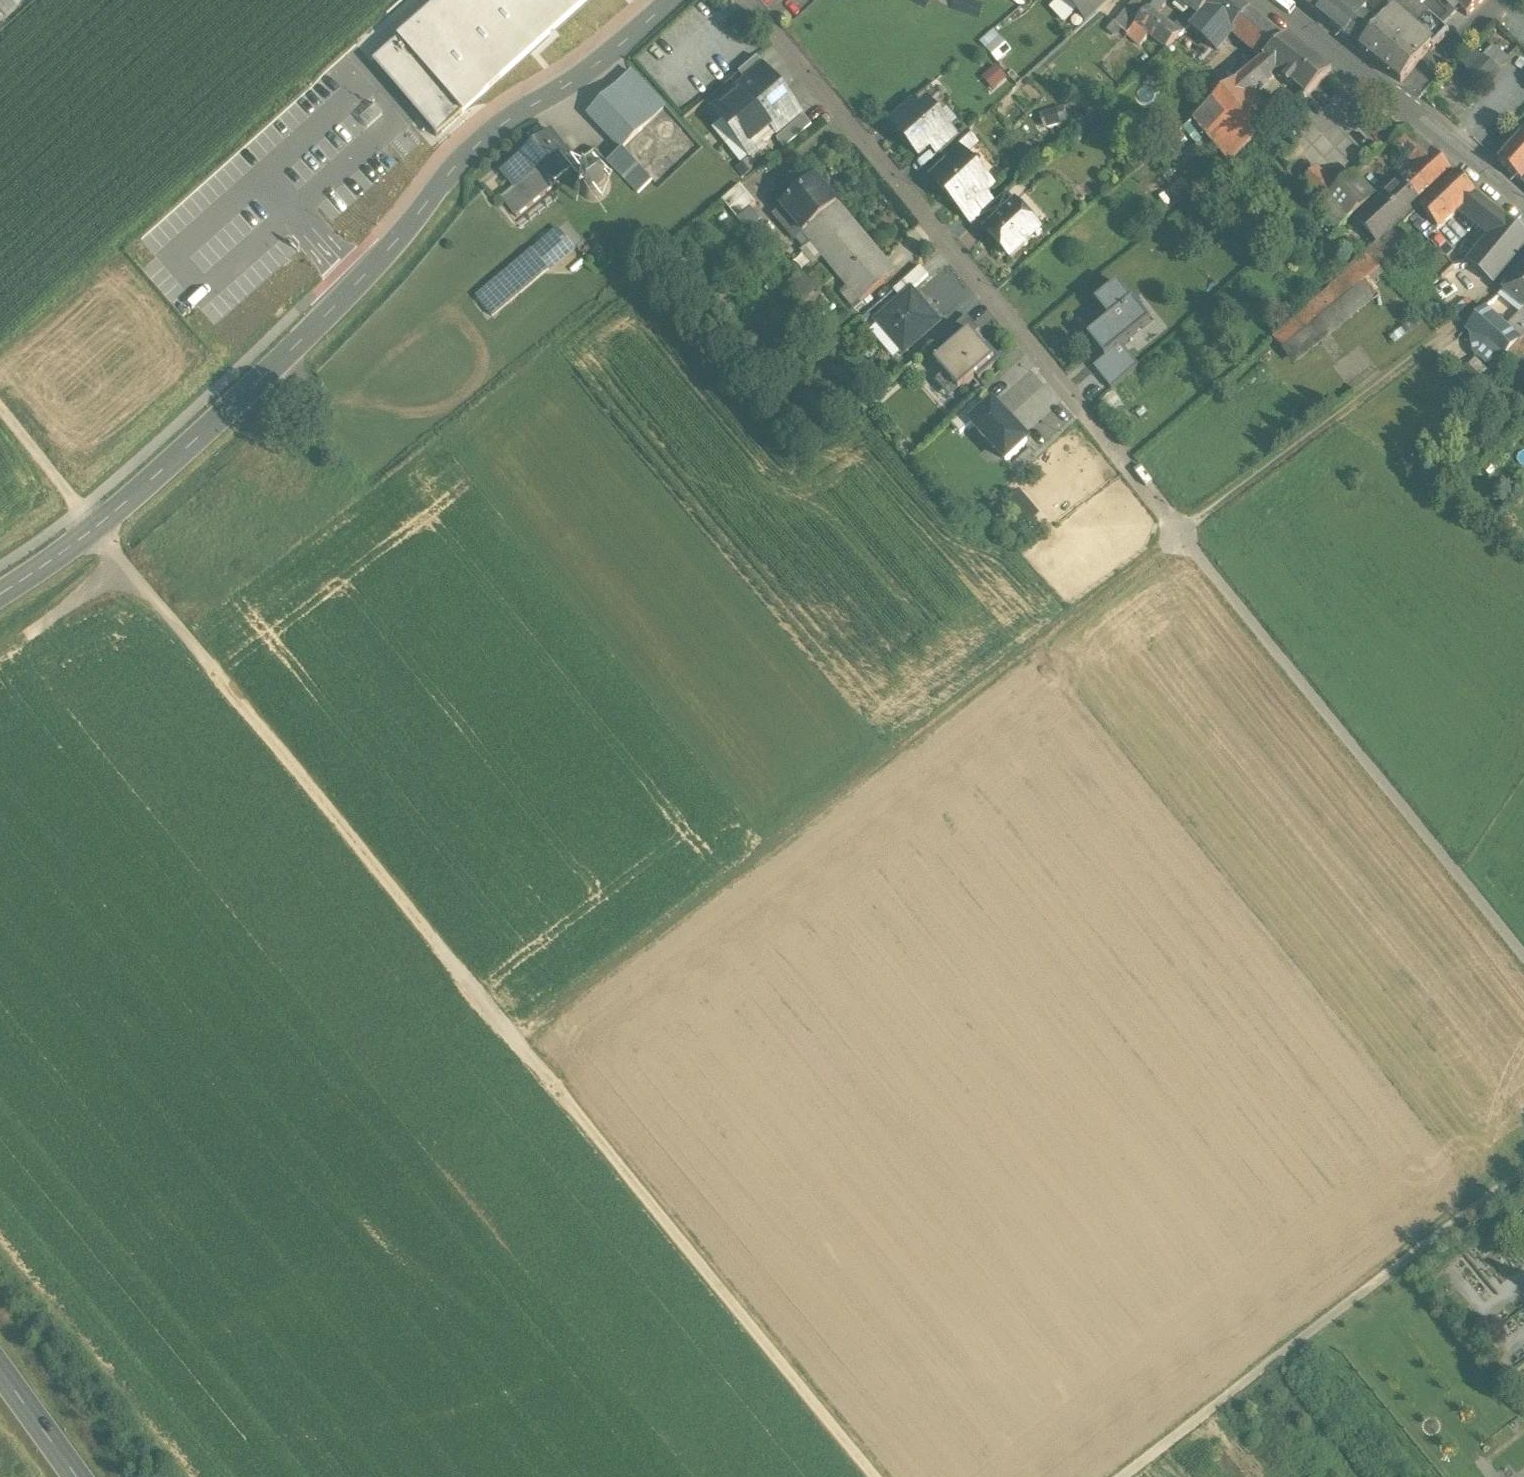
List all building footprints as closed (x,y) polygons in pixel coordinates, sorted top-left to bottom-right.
[(392,43),(379,55),(403,84),(403,96),(436,134),(461,112),(588,0),(441,0),(392,43)] [(1080,12),(1087,5),(1092,0),(1069,0),(1080,12)] [(1087,5),(1096,14),(1111,0),(1092,0),(1087,5)] [(1128,33),(1135,24),(1147,11),(1136,0),(1133,0),(1115,20),(1128,33)] [(1152,5),(1157,9),(1164,0),(1156,0),(1152,5)] [(1198,16),(1213,0),(1181,0),(1198,16)] [(1198,16),(1199,16),(1188,27),(1192,30),(1215,49),(1232,30),(1248,11),(1236,0),(1213,0),(1198,16)] [(1304,2),(1330,24),(1349,0),(1305,0),(1304,2)] [(1352,0),(1349,0),(1330,24),(1360,48),(1381,23),(1352,0)] [(1393,11),(1382,24),(1404,44),(1413,32),(1408,27),(1423,10),(1411,0),(1401,0),(1393,11)] [(1429,0),(1428,0),(1420,8),(1429,15),(1430,14),(1434,10),(1437,6),(1429,0)] [(1467,14),(1483,0),(1454,0),(1467,14)] [(1157,9),(1152,5),(1147,11),(1155,17),(1159,11),(1157,9)] [(1439,14),(1434,10),(1430,14),(1435,19),(1439,14)] [(1155,17),(1147,11),(1135,24),(1166,49),(1179,37),(1155,17)] [(1248,11),(1232,30),(1263,59),(1284,42),(1248,11)] [(1382,24),(1381,23),(1360,48),(1361,49),(1401,82),(1418,61),(1402,49),(1405,44),(1404,44),(1382,24)] [(1440,25),(1424,41),(1430,46),(1429,48),(1432,50),(1449,33),(1440,25)] [(1424,41),(1413,32),(1404,44),(1405,44),(1402,49),(1418,61),(1428,54),(1432,50),(1429,48),(1430,46),(1424,41)] [(1263,59),(1273,66),(1274,67),(1305,92),(1330,72),(1286,39),(1263,59)] [(1000,40),(990,49),(998,58),(1008,49),(1000,40)] [(1471,72),(1485,84),(1498,68),(1483,56),(1471,72)] [(764,67),(756,57),(737,72),(745,81),(762,67),(763,68),(764,67)] [(1263,59),(1238,80),(1220,96),(1233,112),(1253,95),(1271,71),(1274,67),(1273,66),(1263,59)] [(763,68),(762,67),(745,81),(735,89),(739,94),(722,108),(718,103),(712,108),(751,156),(757,151),(750,143),(770,127),(774,132),(799,112),(788,99),(780,89),(763,68)] [(1005,80),(994,67),(982,78),(993,91),(1005,80)] [(664,106),(632,70),(585,112),(620,147),(664,106)] [(789,98),(781,88),(780,89),(788,99),(789,98)] [(735,89),(718,103),(722,108),(739,94),(735,89)] [(1253,95),(1233,112),(1220,96),(1205,109),(1193,120),(1228,160),(1235,156),(1276,120),(1253,95)] [(958,122),(935,96),(926,103),(949,129),(949,130),(958,122)] [(362,114),(370,122),(384,110),(376,101),(362,114)] [(910,102),(889,120),(897,130),(918,111),(910,102)] [(949,129),(926,103),(918,111),(897,130),(901,134),(904,135),(909,140),(908,143),(919,156),(931,146),(931,145),(949,129)] [(803,114),(775,137),(783,147),(810,124),(803,114)] [(669,117),(664,116),(660,117),(656,120),(654,126),(656,133),(661,136),(667,137),(671,135),(674,130),(675,125),(673,121),(669,117)] [(770,127),(750,143),(757,151),(764,145),(762,142),(774,132),(770,127)] [(549,128),(515,156),(529,173),(562,147),(563,146),(549,128)] [(1432,153),(1404,128),(1399,133),(1397,132),(1390,139),(1418,166),(1432,153)] [(949,129),(931,145),(931,146),(940,155),(942,153),(957,139),(949,130),(949,129)] [(966,131),(942,153),(951,162),(961,153),(963,155),(976,143),(966,131)] [(1499,162),(1520,181),(1523,176),(1523,133),(1499,162)] [(651,135),(645,134),(641,135),(637,138),(635,144),(638,151),(643,154),(648,155),(652,153),(656,148),(656,143),(655,139),(651,135)] [(686,136),(680,135),(676,136),(672,139),(670,145),(673,152),(677,155),(683,155),(687,154),(691,149),(691,144),(690,139),(686,136)] [(976,143),(963,155),(991,186),(1005,174),(976,143)] [(575,164),(562,147),(529,173),(515,156),(501,167),(514,185),(500,196),(515,214),(556,181),(555,179),(575,164)] [(652,183),(620,150),(606,163),(638,196),(652,183)] [(951,162),(933,179),(963,212),(984,193),(991,186),(963,155),(961,153),(951,162)] [(1450,173),(1432,153),(1418,166),(1400,181),(1418,201),(1450,173)] [(667,155),(662,154),(658,155),(654,158),(652,164),(654,171),(659,174),(664,175),(668,173),(672,168),(673,163),(671,158),(667,155)] [(606,175),(598,169),(589,169),(582,173),(577,181),(577,186),(580,194),(586,199),(597,200),(602,198),(607,191),(608,188),(609,183),(606,175)] [(1335,189),(1316,169),(1303,181),(1322,202),(1328,196),(1335,189)] [(1366,190),(1352,174),(1335,189),(1328,196),(1347,218),(1355,211),(1360,216),(1381,198),(1374,191),(1370,195),(1366,190)] [(1474,193),(1456,174),(1419,208),(1436,227),(1462,204),(1474,193)] [(836,204),(815,178),(782,206),(803,231),(836,204)] [(1418,201),(1400,181),(1381,198),(1360,216),(1380,238),(1419,203),(1418,201)] [(739,184),(721,200),(728,209),(747,193),(739,184)] [(747,193),(728,209),(736,218),(755,203),(747,193)] [(984,193),(963,212),(973,223),(982,215),(994,204),(984,193)] [(994,204),(982,215),(991,225),(1015,203),(1006,193),(994,204)] [(1504,217),(1474,193),(1462,204),(1476,215),(1493,230),(1504,217)] [(991,225),(987,229),(993,235),(994,240),(998,244),(998,248),(1003,254),(1007,254),(1010,257),(1031,237),(1036,238),(1042,233),(1042,227),(1037,222),(1032,221),(1015,203),(991,225)] [(836,204),(803,231),(811,241),(844,213),(836,204)] [(1436,227),(1419,208),(1397,228),(1408,240),(1442,277),(1454,266),(1426,236),(1436,227)] [(750,209),(737,219),(745,229),(758,218),(750,209)] [(844,213),(811,241),(860,300),(893,272),(844,213)] [(1504,217),(1493,230),(1468,259),(1491,281),(1523,243),(1523,233),(1504,217)] [(745,229),(753,238),(760,233),(759,219),(758,218),(745,229)] [(557,226),(475,296),(492,315),(574,246),(557,226)] [(1408,240),(1397,228),(1384,239),(1375,248),(1374,247),(1365,255),(1378,268),(1396,252),(1396,251),(1408,240)] [(1442,277),(1408,240),(1396,251),(1396,252),(1430,289),(1442,277)] [(816,261),(790,283),(803,299),(830,278),(816,261)] [(1504,289),(1504,291),(1517,302),(1523,306),(1523,265),(1504,289)] [(893,291),(901,300),(910,292),(929,276),(921,267),(893,291)] [(1098,304),(1111,319),(1132,302),(1119,287),(1098,304)] [(904,352),(938,323),(910,292),(901,300),(877,320),(904,352)] [(1088,338),(1107,360),(1121,348),(1150,324),(1132,302),(1111,319),(1088,338)] [(1507,329),(1483,308),(1466,328),(1501,359),(1519,340),(1507,329)] [(1507,329),(1519,340),(1523,334),(1523,312),(1507,329)] [(941,339),(949,349),(969,331),(973,336),(979,330),(967,316),(941,339)] [(979,381),(1001,362),(987,346),(984,349),(973,336),(969,331),(949,349),(933,362),(958,392),(975,377),(979,381)] [(1111,389),(1137,367),(1121,348),(1107,360),(1095,370),(1111,389)] [(977,399),(950,423),(960,433),(971,423),(986,409),(977,399)] [(1027,441),(992,403),(986,409),(971,423),(1005,460),(1027,441)] [(1040,508),(1021,485),(1010,494),(1029,517),(1040,508)]
